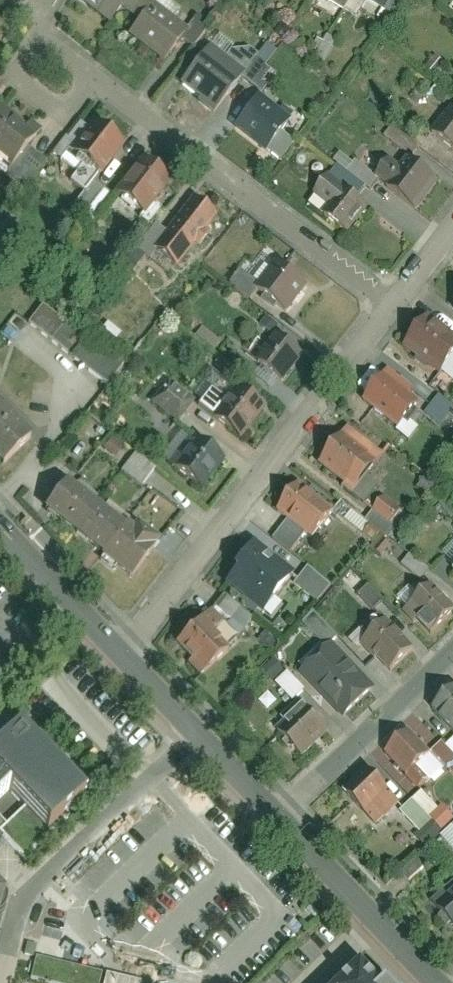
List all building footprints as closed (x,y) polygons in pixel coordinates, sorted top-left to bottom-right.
[(106,21),(123,0),(80,0),(106,21)] [(348,12),(355,0),(329,0),(348,12)] [(386,10),(392,0),(369,0),(386,10)] [(127,35),(163,60),(183,31),(148,6),(127,35)] [(177,85),(215,114),(241,80),(204,51),(177,85)] [(234,130),(268,154),(291,122),(257,98),(234,130)] [(0,117),(0,153),(14,164),(31,140),(0,117)] [(439,137),(452,148),(452,118),(439,137)] [(120,146),(96,126),(73,156),(97,175),(120,146)] [(170,185),(138,162),(116,192),(148,216),(170,185)] [(431,181),(410,162),(383,191),(404,210),(431,181)] [(324,220),(342,232),(363,200),(328,177),(317,194),(334,204),(324,220)] [(217,215),(195,200),(159,252),(180,267),(217,215)] [(305,282),(286,269),(265,298),(284,311),(305,282)] [(40,304),(25,323),(103,385),(119,365),(40,304)] [(442,373),(452,357),(452,344),(425,324),(407,348),(442,373)] [(300,354),(278,338),(260,364),(282,380),(300,354)] [(368,401),(401,428),(417,407),(384,381),(368,401)] [(193,401),(169,383),(153,404),(178,422),(193,401)] [(258,408),(234,388),(211,416),(235,436),(258,408)] [(440,426),(452,410),(452,408),(437,395),(423,413),(440,426)] [(20,440),(0,420),(0,459),(20,440)] [(342,483),(353,492),(375,465),(344,440),(322,467),(342,483)] [(217,461),(195,443),(174,471),(196,488),(217,461)] [(119,470),(139,486),(154,469),(133,453),(119,470)] [(47,509),(134,576),(160,542),(113,506),(108,512),(68,481),(47,509)] [(330,511),(296,487),(277,514),(295,527),(310,538),(330,511)] [(391,537),(404,510),(377,498),(365,524),(391,537)] [(248,546),(220,580),(260,612),(288,578),(248,546)] [(421,577),(426,568),(406,557),(401,567),(421,577)] [(292,584),(314,603),(329,586),(307,567),(292,584)] [(432,633),(452,614),(452,612),(430,588),(408,608),(432,633)] [(363,645),(397,675),(417,652),(383,622),(363,645)] [(176,649),(206,673),(226,649),(197,624),(176,649)] [(371,692),(331,650),(305,674),(345,716),(371,692)] [(289,701),(302,692),(287,671),(274,680),(289,701)] [(430,718),(445,733),(452,741),(452,695),(430,718)] [(276,733),(299,757),(327,731),(304,707),(276,733)] [(19,865),(88,791),(19,719),(0,737),(0,847),(19,865)] [(428,758),(410,739),(390,758),(409,777),(428,758)] [(399,807),(371,776),(349,796),(377,827),(399,807)] [(417,833),(431,820),(440,830),(450,820),(421,789),(397,813),(417,833)] [(422,844),(439,837),(434,824),(417,832),(422,844)] [(438,903),(452,921),(452,890),(438,903)] [(28,980),(43,982),(142,982),(142,981),(78,967),(83,945),(37,936),(28,980)] [(334,982),(389,982),(364,956),(334,982)]
